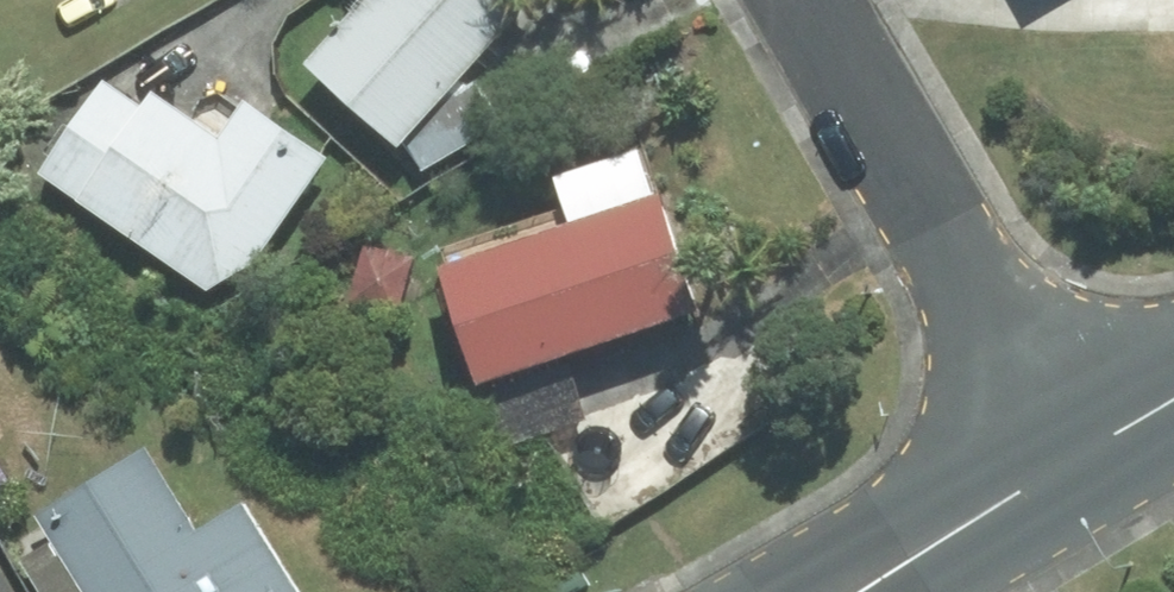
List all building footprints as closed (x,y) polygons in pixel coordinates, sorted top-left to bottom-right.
[(523,0),(366,0),(309,63),(396,141),(402,135),(427,108),(523,0)] [(207,287),(255,259),(325,157),(241,101),(219,134),(153,89),(142,105),(104,79),(39,173),(207,287)] [(402,135),(420,169),(503,124),(479,80),(427,108),(402,135)] [(563,348),(694,306),(642,148),(553,177),(569,225),(443,266),(480,377),(563,348)] [(587,417),(563,348),(480,377),(505,446),(587,417)] [(140,463),(11,540),(42,591),(312,591),(252,493),(202,524),(176,491),(140,463)]
